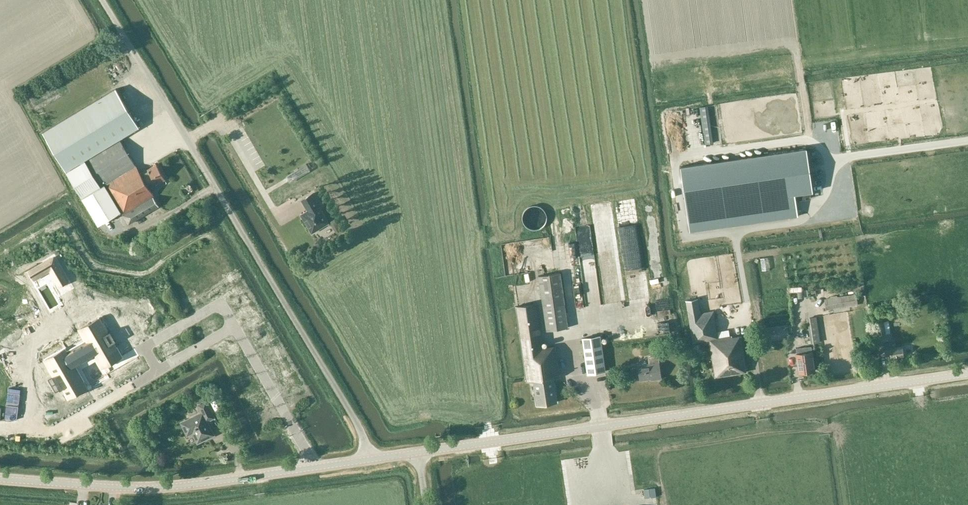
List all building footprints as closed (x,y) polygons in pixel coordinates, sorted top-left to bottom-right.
[(140,173),(120,140),(120,139),(139,127),(117,87),(43,131),(98,226),(121,212),(123,215),(154,196),(150,189),(165,180),(156,164),(140,173)] [(711,144),(706,107),(700,108),(705,145),(711,144)] [(806,148),(681,167),(690,232),(798,216),(795,194),(812,192),(806,148)] [(323,208),(313,192),(301,200),(307,210),(300,214),(312,234),(330,223),(321,209),(323,208)] [(153,196),(153,197),(123,215),(129,225),(159,207),(153,196)] [(546,218),(546,215),(546,213),(543,210),(540,207),(536,206),(533,206),(531,206),(529,207),(527,209),(525,211),(524,213),(523,215),(522,217),(523,221),(524,223),(525,225),(528,228),(530,229),(533,230),(536,230),(538,229),(541,228),(543,227),(544,225),(545,223),(546,220),(546,218)] [(337,217),(334,219),(340,230),(344,227),(337,217)] [(546,331),(568,328),(561,273),(538,276),(546,331)] [(826,310),(858,305),(856,294),(825,299),(826,310)] [(713,319),(712,311),(700,313),(698,298),(686,301),(693,343),(709,340),(715,378),(746,373),(741,336),(732,337),(732,336),(718,338),(715,319),(713,319)] [(554,378),(560,378),(556,345),(543,347),(537,304),(515,307),(526,382),(533,382),(537,406),(558,403),(554,378)] [(888,318),(887,311),(875,312),(876,319),(888,318)] [(820,342),(820,338),(817,316),(807,318),(810,340),(811,344),(820,342)] [(65,348),(47,359),(56,374),(63,388),(69,397),(87,387),(75,365),(96,353),(103,366),(122,356),(114,342),(108,332),(100,317),(99,318),(81,328),(89,341),(68,353),(65,348)] [(885,335),(884,323),(876,324),(877,336),(885,335)] [(759,341),(789,337),(787,325),(757,329),(759,341)] [(587,374),(606,372),(601,336),(582,338),(587,374)] [(886,359),(904,357),(902,347),(896,347),(895,342),(884,344),(886,359)] [(815,370),(813,361),(811,348),(811,346),(796,348),(796,350),(797,356),(796,356),(799,373),(815,370)] [(651,381),(662,379),(658,356),(648,357),(649,364),(638,365),(639,381),(651,380),(651,381)] [(212,414),(206,402),(198,405),(202,413),(182,423),(186,432),(192,429),(198,442),(199,442),(200,443),(207,440),(206,438),(213,435),(205,418),(212,414)] [(502,416),(495,420),(499,427),(506,423),(502,416)] [(71,452),(89,451),(88,439),(71,439),(71,452)]
